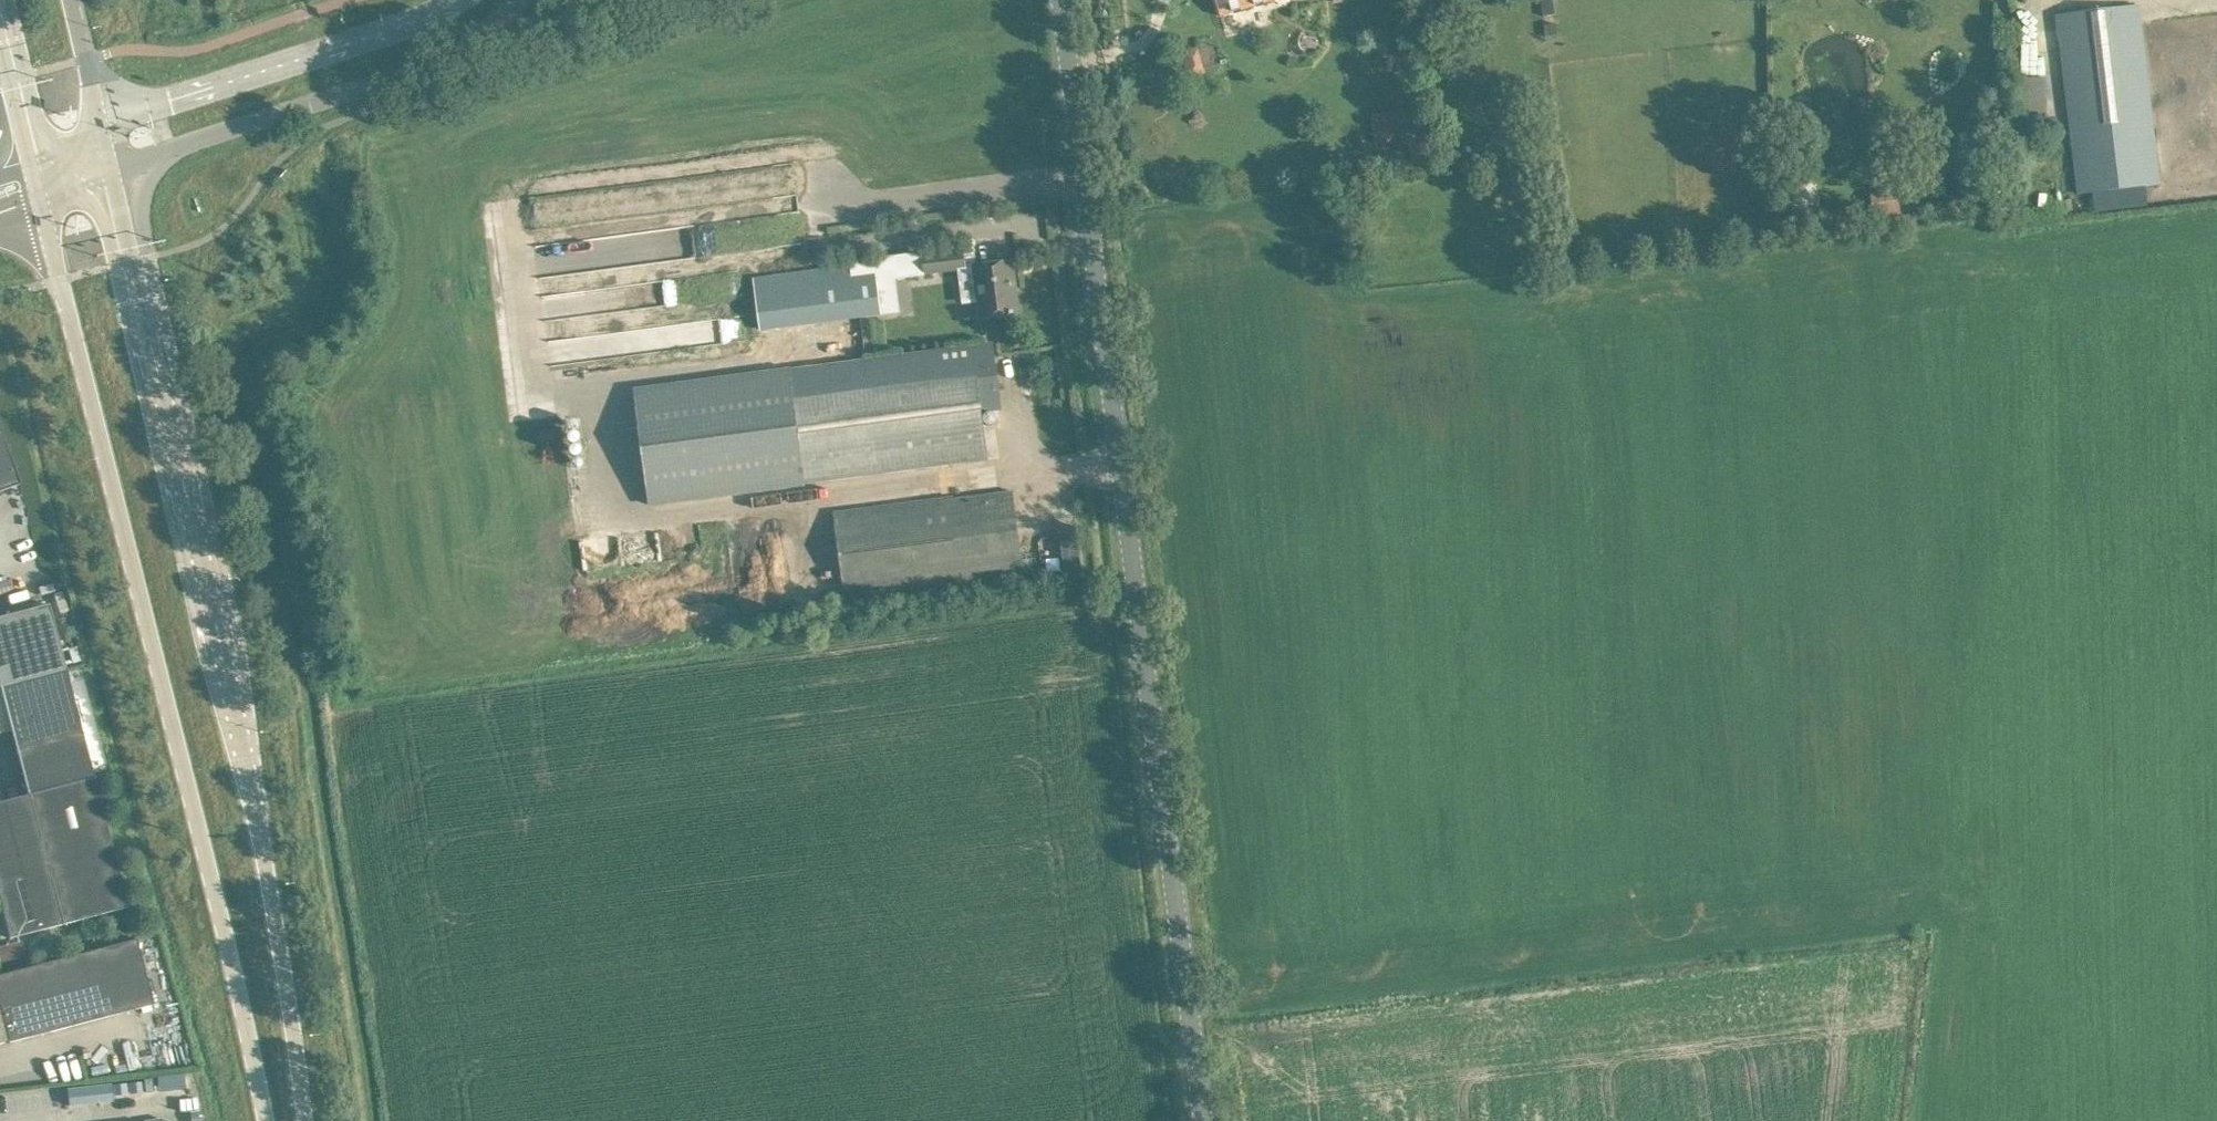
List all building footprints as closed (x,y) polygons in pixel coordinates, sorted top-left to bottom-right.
[(1221,15),(1270,0),(1217,0),(1221,15)] [(2138,3),(2061,12),(2055,13),(2077,193),(2158,183),(2138,3)] [(1197,51),(1186,54),(1192,74),(1202,70),(1197,51)] [(1870,192),(1873,217),(1899,214),(1896,189),(1870,192)] [(980,319),(1019,314),(1016,288),(1012,288),(1008,261),(976,266),(975,253),(963,255),(962,252),(923,257),(925,274),(960,270),(962,285),(976,283),(980,319)] [(895,280),(892,260),(851,265),(851,266),(754,279),(761,329),(881,314),(877,285),(892,283),(895,280)] [(540,266),(554,365),(607,357),(603,335),(613,333),(609,309),(598,311),(594,289),(584,290),(581,274),(565,276),(563,263),(540,266)] [(992,344),(791,370),(808,483),(988,459),(981,412),(1001,410),(992,344)] [(808,483),(791,370),(634,391),(649,504),(808,483)] [(20,484),(0,430),(0,491),(20,484)] [(1023,573),(1012,491),(832,515),(843,596),(1023,573)] [(65,669),(48,604),(0,616),(0,687),(65,669)] [(0,687),(17,752),(28,794),(94,777),(83,735),(65,669),(0,687)] [(10,938),(128,907),(94,777),(28,794),(0,802),(0,900),(10,938)] [(8,1041),(8,1043),(9,1043),(9,1042),(152,1005),(135,939),(0,974),(0,1043),(8,1041)] [(122,1097),(127,1115),(179,1100),(173,1081),(122,1097)]
